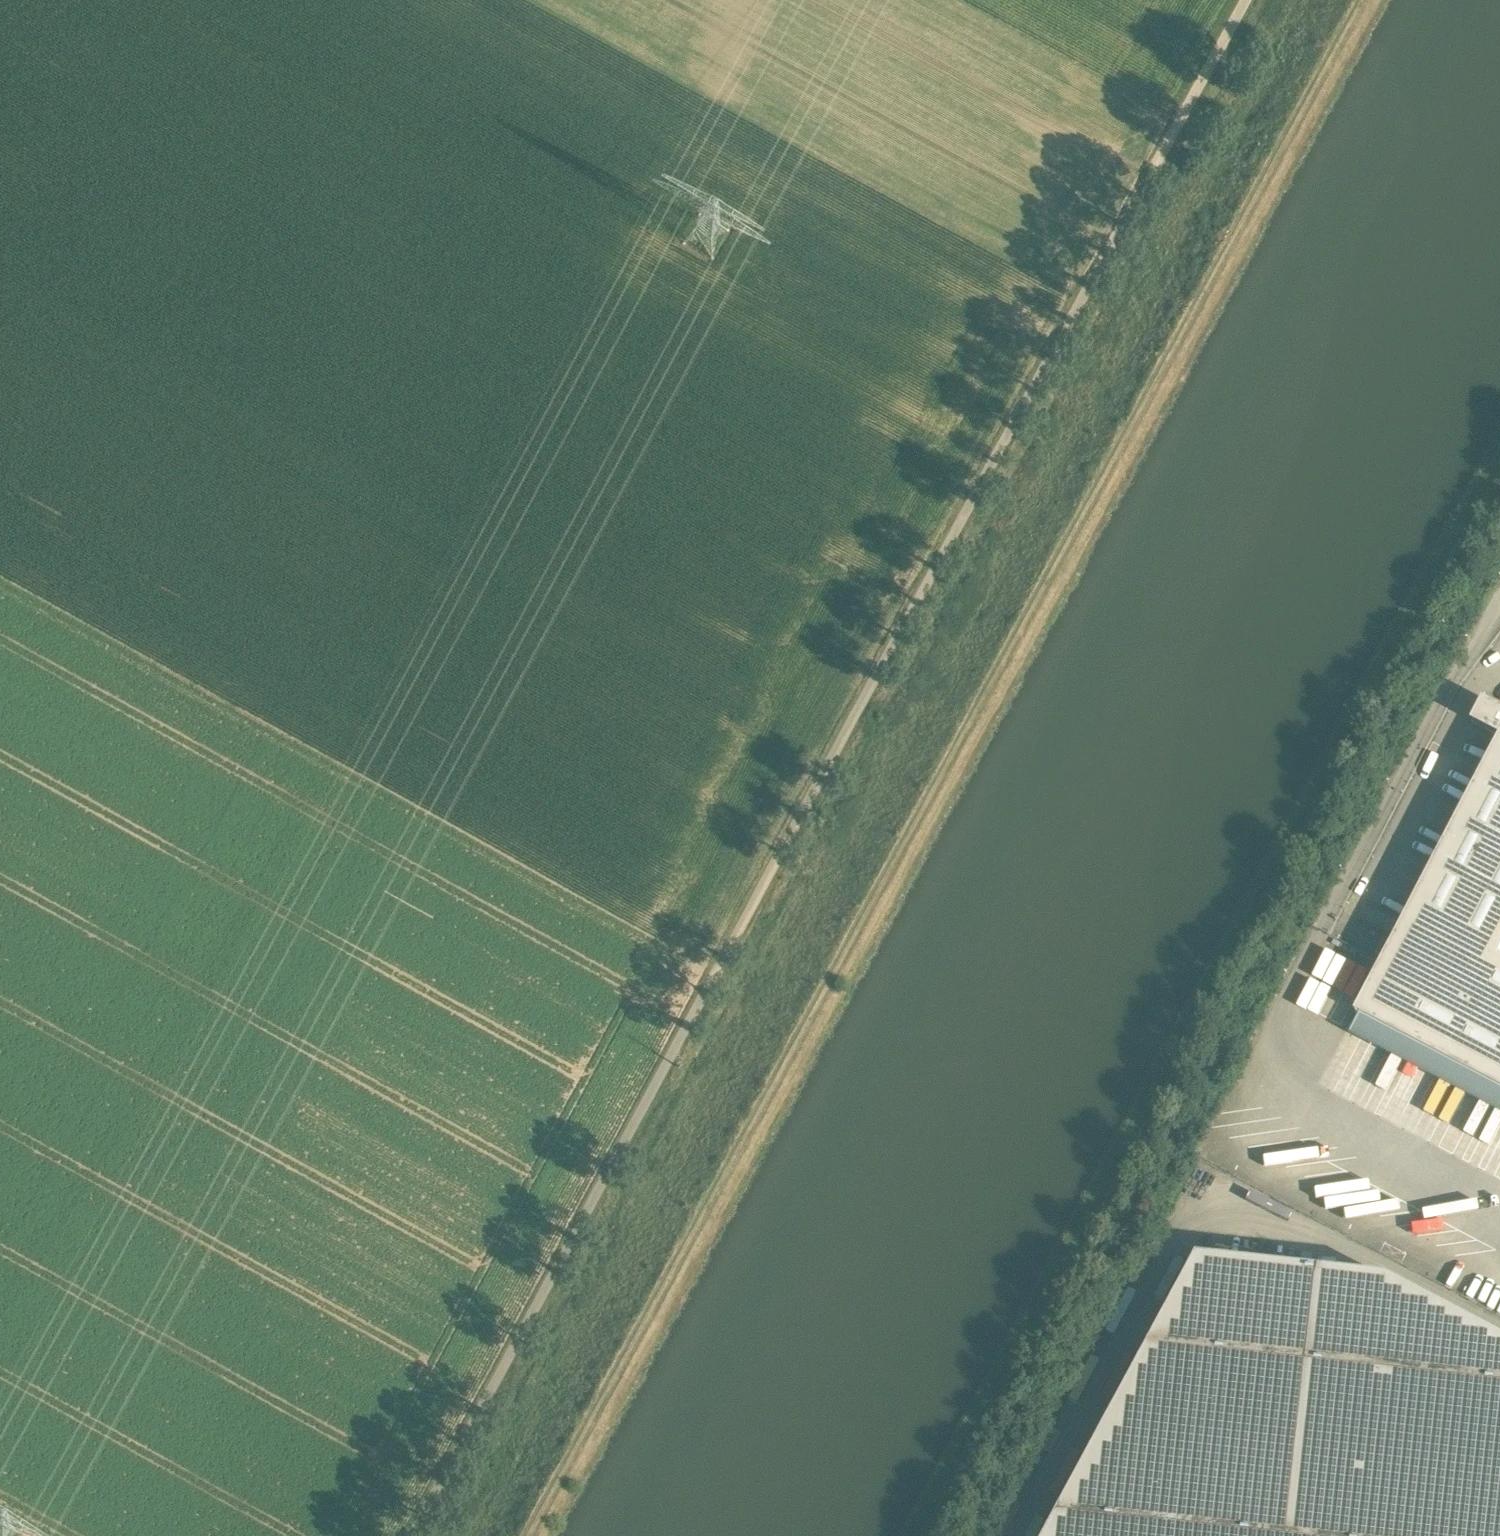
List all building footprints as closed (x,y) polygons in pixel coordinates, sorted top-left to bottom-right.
[(1484,699),(1472,722),(1499,737),(1499,708),(1484,699)] [(1393,943),(1385,958),(1356,1013),(1499,1088),(1499,738),(1393,943)] [(1393,943),(1384,938),(1376,954),(1385,958),(1393,943)] [(1377,1271),(1192,1247),(1035,1526),(1029,1535),(1499,1535),(1499,1332),(1377,1271)]
